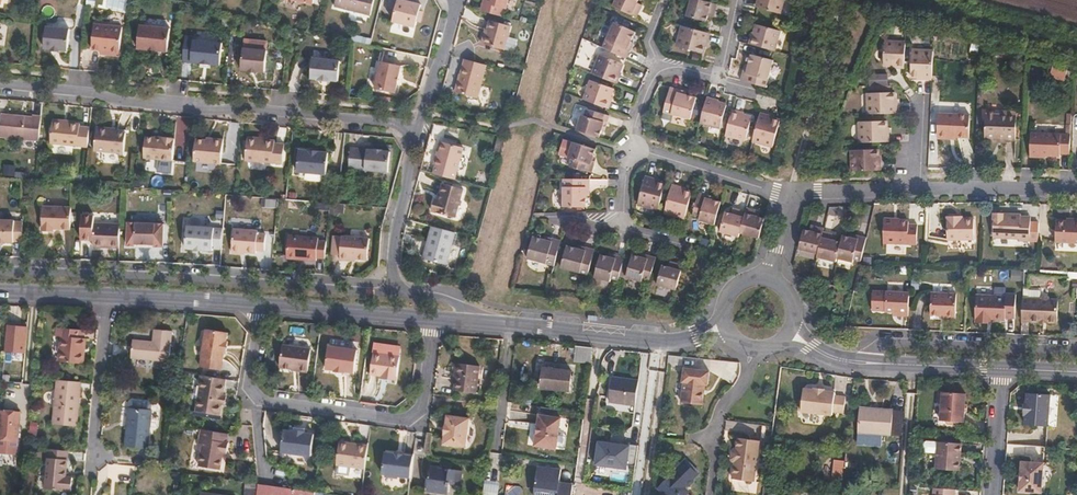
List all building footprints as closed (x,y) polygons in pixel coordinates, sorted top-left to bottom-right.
[(333,8),(369,17),(373,0),(336,0),(333,8)] [(425,5),(407,0),(401,0),(395,21),(418,28),(425,5)] [(482,11),(501,16),(503,8),(507,9),(509,0),(485,0),(482,11)] [(618,10),(643,21),(648,8),(644,6),(646,0),(623,0),(618,10)] [(700,0),(697,0),(692,18),(711,24),(713,18),(720,20),(723,6),(700,0)] [(760,9),(783,15),(787,0),(763,0),(760,9)] [(511,24),(493,19),(489,35),(486,35),(483,44),(504,50),(511,24)] [(124,28),(96,25),(93,50),(122,53),(124,28)] [(621,25),(609,52),(633,63),(637,52),(634,51),(641,35),(621,25)] [(168,52),(171,29),(140,26),(138,49),(168,52)] [(756,47),(778,53),(784,31),(761,26),(756,47)] [(54,53),(57,29),(47,28),(46,49),(54,50),(53,52),(54,53)] [(713,45),(715,36),(687,28),(682,48),(707,55),(710,45),(713,45)] [(70,30),(57,29),(54,53),(60,53),(61,50),(69,51),(70,30)] [(183,62),(212,64),(220,65),(221,65),(222,44),(186,41),(183,62)] [(245,41),(244,50),(267,51),(267,43),(245,41)] [(884,45),(884,69),(904,69),(904,46),(884,45)] [(244,50),(242,70),(248,70),(248,72),(257,73),(257,71),(265,72),(265,70),(267,52),(267,51),(244,50)] [(287,54),(267,52),(265,70),(277,71),(277,69),(285,70),(287,54)] [(931,83),(932,53),(912,53),(911,79),(923,80),(923,82),(931,83)] [(746,82),(759,85),(771,89),(778,62),(755,56),(751,76),(748,75),(746,82)] [(341,61),(314,58),(312,78),(319,79),(319,81),(331,83),(332,80),(340,80),(341,61)] [(607,59),(599,78),(621,87),(628,68),(607,59)] [(479,99),(489,66),(467,60),(458,93),(479,99)] [(402,67),(382,62),(377,89),(397,93),(402,67)] [(1067,69),(1053,66),(1049,77),(1063,81),(1067,69)] [(889,84),(889,75),(878,75),(877,83),(889,84)] [(598,83),(591,103),(613,111),(620,91),(598,83)] [(669,88),(663,113),(690,121),(695,99),(677,94),(677,90),(669,88)] [(868,95),(869,116),(898,115),(898,105),(896,105),(896,95),(868,95)] [(705,101),(699,124),(719,129),(725,107),(705,101)] [(590,116),(586,133),(607,140),(612,125),(615,126),(617,117),(595,111),(593,117),(590,116)] [(1009,114),(987,113),(987,139),(1018,140),(1018,111),(1009,111),(1009,114)] [(40,141),(43,116),(3,112),(1,136),(40,141)] [(769,116),(759,113),(753,142),(772,146),(778,121),(769,118),(769,116)] [(578,130),(582,117),(575,114),(570,127),(578,130)] [(730,114),(724,136),(745,141),(751,119),(730,114)] [(969,117),(938,115),(937,136),(969,138),(969,117)] [(89,148),(90,128),(79,127),(79,122),(54,119),(51,143),(89,148)] [(861,123),(861,145),(891,144),(891,133),(888,133),(888,123),(861,123)] [(99,153),(108,154),(111,132),(101,131),(99,153)] [(111,132),(108,154),(127,155),(128,135),(116,134),(115,132),(111,132)] [(1060,154),(1070,154),(1071,135),(1030,132),(1030,155),(1060,156),(1060,154)] [(164,138),(147,136),(145,157),(174,159),(176,137),(164,136),(164,138)] [(195,162),(212,164),(215,140),(214,139),(213,142),(197,141),(195,162)] [(247,162),(284,166),(285,145),(277,144),(276,142),(248,139),(247,162)] [(215,140),(212,164),(221,164),(224,140),(215,140)] [(436,174),(457,179),(465,147),(445,142),(436,174)] [(604,151),(572,142),(568,158),(580,161),(578,171),(600,178),(604,169),(599,167),(604,151)] [(299,173),(326,176),(328,154),(319,153),(319,151),(308,150),(308,151),(300,151),(299,173)] [(350,170),(390,174),(392,154),(384,153),(384,151),(377,150),(377,152),(352,150),(350,170)] [(853,151),(854,172),(883,171),(883,161),(880,161),(879,151),(853,151)] [(5,175),(17,175),(17,164),(4,164),(5,175)] [(654,181),(648,179),(645,178),(637,206),(658,212),(664,186),(653,183),(654,181)] [(465,189),(447,183),(442,199),(436,197),(433,210),(458,217),(465,189)] [(571,184),(572,212),(595,212),(595,192),(597,191),(597,183),(571,184)] [(684,219),(691,194),(680,192),(681,189),(671,186),(664,214),(684,219)] [(715,225),(721,203),(705,199),(706,195),(698,193),(692,217),(699,218),(699,221),(715,225)] [(72,211),(72,207),(45,206),(44,230),(55,230),(55,228),(72,228),(72,211)] [(760,210),(748,206),(746,212),(741,232),(760,237),(765,218),(759,216),(760,210)] [(741,232),(746,212),(732,208),(731,214),(725,213),(720,231),(739,237),(741,232)] [(72,228),(71,234),(82,234),(83,215),(83,211),(72,211),(72,228)] [(1020,218),(1018,215),(1011,214),(1007,217),(1003,217),(1003,213),(993,213),(992,238),(1018,239),(1018,242),(1029,242),(1029,221),(1020,221),(1020,218)] [(94,248),(95,248),(99,223),(95,223),(95,215),(83,215),(82,234),(82,241),(94,241),(94,248)] [(959,217),(959,215),(947,215),(947,238),(974,238),(973,218),(959,217)] [(24,240),(24,221),(15,221),(15,218),(0,218),(0,243),(7,244),(7,241),(15,241),(15,240),(24,240)] [(883,244),(917,245),(918,226),(910,225),(910,222),(894,222),(894,219),(885,219),(883,244)] [(1076,244),(1076,220),(1074,220),(1074,223),(1056,222),(1055,243),(1076,244)] [(99,223),(95,248),(120,249),(121,224),(99,223)] [(155,248),(166,248),(167,229),(157,228),(157,225),(129,223),(127,245),(135,246),(135,243),(155,244),(155,248)] [(195,251),(200,252),(203,227),(188,225),(186,249),(195,249),(195,251)] [(802,228),(798,248),(818,253),(824,231),(825,228),(812,225),(811,230),(802,228)] [(449,266),(457,233),(435,226),(425,260),(449,266)] [(203,227),(200,252),(204,252),(205,250),(213,251),(214,249),(222,250),(224,229),(203,227)] [(230,250),(256,252),(256,249),(264,250),(265,233),(257,232),(257,230),(233,227),(230,250)] [(818,257),(837,262),(838,258),(842,241),(836,240),(838,234),(824,231),(818,253),(818,257)] [(838,258),(855,262),(855,260),(861,260),(866,237),(859,235),(858,237),(843,234),(842,241),(838,258)] [(342,255),(343,236),(334,235),(333,254),(342,255)] [(318,258),(327,258),(328,242),(319,242),(319,238),(288,236),(286,258),(318,261),(318,258)] [(371,238),(343,236),(342,255),(341,260),(350,261),(350,258),(368,259),(371,238)] [(527,262),(553,268),(559,244),(551,242),(550,244),(533,240),(527,262)] [(561,271),(587,278),(594,253),(585,250),(584,253),(567,248),(561,271)] [(647,262),(632,258),(626,280),(642,285),(643,282),(649,283),(655,260),(648,258),(647,262)] [(612,282),(617,284),(623,261),(615,259),(614,263),(600,259),(594,282),(610,285),(612,282)] [(657,288),(676,293),(683,268),(669,265),(668,269),(662,267),(657,288)] [(900,316),(908,316),(909,293),(885,293),(885,295),(885,301),(884,312),(900,312),(900,316)] [(944,317),(955,318),(956,294),(931,293),(931,314),(944,315),(944,317)] [(976,327),(986,327),(987,323),(1004,324),(1004,320),(1015,320),(1016,296),(1005,296),(1005,299),(975,298),(975,323),(976,323),(976,327)] [(1023,299),(1022,322),(1057,324),(1057,301),(1051,301),(1048,298),(1041,297),(1039,300),(1023,299)] [(26,353),(28,327),(7,325),(4,351),(26,353)] [(59,361),(83,363),(86,338),(81,337),(82,329),(57,327),(55,336),(61,337),(59,361)] [(200,366),(221,370),(224,353),(227,353),(228,340),(226,340),(228,330),(206,327),(200,366)] [(129,369),(168,372),(171,341),(153,339),(151,353),(132,351),(129,369)] [(290,369),(294,347),(284,346),(280,368),(290,369)] [(347,373),(351,350),(330,346),(327,370),(335,371),(335,373),(345,375),(345,373),(347,373)] [(593,348),(576,346),(575,361),(591,362),(593,348)] [(311,350),(294,347),(290,369),(309,372),(311,350)] [(358,351),(351,350),(347,373),(355,375),(358,351)] [(388,379),(398,380),(402,357),(375,354),(373,374),(388,377),(388,379)] [(456,391),(478,395),(482,367),(460,364),(456,391)] [(542,387),(569,392),(571,372),(544,369),(542,387)] [(684,404),(703,407),(706,387),(709,387),(711,372),(685,369),(684,384),(686,384),(684,404)] [(226,380),(200,376),(199,385),(201,386),(196,412),(220,416),(222,405),(226,406),(227,397),(224,395),(226,380)] [(610,400),(636,403),(638,380),(613,378),(610,400)] [(81,383),(58,381),(54,424),(77,427),(81,383)] [(833,413),(845,415),(847,398),(835,396),(836,391),(825,390),(825,388),(815,386),(815,389),(804,388),(801,411),(833,416),(833,413)] [(1053,392),(1029,391),(1028,400),(1026,400),(1026,412),(1028,412),(1027,422),(1050,423),(1053,392)] [(962,422),(968,423),(970,393),(942,392),(941,402),(945,402),(943,420),(948,421),(950,424),(960,425),(962,422)] [(129,408),(152,411),(152,404),(150,401),(133,399),(130,401),(129,408)] [(125,447),(149,450),(152,411),(129,408),(125,447)] [(904,436),(907,411),(861,408),(859,434),(885,435),(904,436)] [(0,411),(0,455),(17,456),(21,413),(0,411)] [(556,449),(561,417),(539,414),(534,446),(556,449)] [(446,446),(467,449),(470,419),(449,416),(448,425),(446,425),(445,437),(446,437),(446,446)] [(280,453),(312,458),(315,436),(304,435),(304,432),(293,429),(292,433),(284,431),(280,453)] [(224,443),(227,434),(202,430),(199,444),(203,445),(199,467),(219,470),(221,455),(225,455),(227,445),(224,443)] [(885,435),(859,434),(859,443),(884,445),(885,435)] [(633,443),(600,439),(597,464),(630,469),(633,443)] [(940,452),(941,440),(931,439),(928,442),(927,449),(930,452),(940,452)] [(731,482),(754,484),(760,443),(737,440),(736,451),(733,452),(730,453),(729,461),(731,463),(734,465),(731,482)] [(939,468),(962,469),(964,441),(941,440),(940,452),(939,468)] [(351,470),(356,447),(341,445),(337,468),(351,470)] [(369,448),(356,447),(351,470),(366,472),(369,448)] [(68,452),(49,450),(45,490),(72,493),(74,479),(66,478),(68,452)] [(390,477),(394,453),(387,453),(384,476),(387,476),(390,477)] [(415,456),(394,453),(390,477),(391,479),(397,479),(400,477),(412,479),(415,456)] [(671,474),(673,475),(659,489),(665,494),(685,494),(686,494),(682,490),(685,486),(687,488),(692,489),(693,487),(694,484),(692,479),(698,472),(685,459),(680,464),(671,474)] [(666,469),(671,474),(680,464),(675,459),(666,469)] [(835,459),(833,477),(844,479),(846,460),(835,459)] [(1021,490),(1044,491),(1045,461),(1024,460),(1021,490)] [(573,486),(560,483),(561,470),(539,467),(535,494),(572,494),(573,486)] [(460,486),(461,472),(429,468),(426,492),(445,494),(446,488),(450,488),(450,485),(460,486)] [(484,494),(498,494),(498,480),(484,479),(484,494)] [(258,485),(246,483),(245,494),(258,494),(258,485)] [(523,489),(513,484),(508,494),(520,494),(523,489)] [(258,494),(266,494),(267,486),(258,485),(258,494)] [(267,486),(266,494),(274,494),(275,487),(269,486),(267,486)] [(959,488),(937,486),(937,494),(958,494),(959,488)] [(315,493),(288,488),(275,487),(274,494),(315,494),(315,493)]
